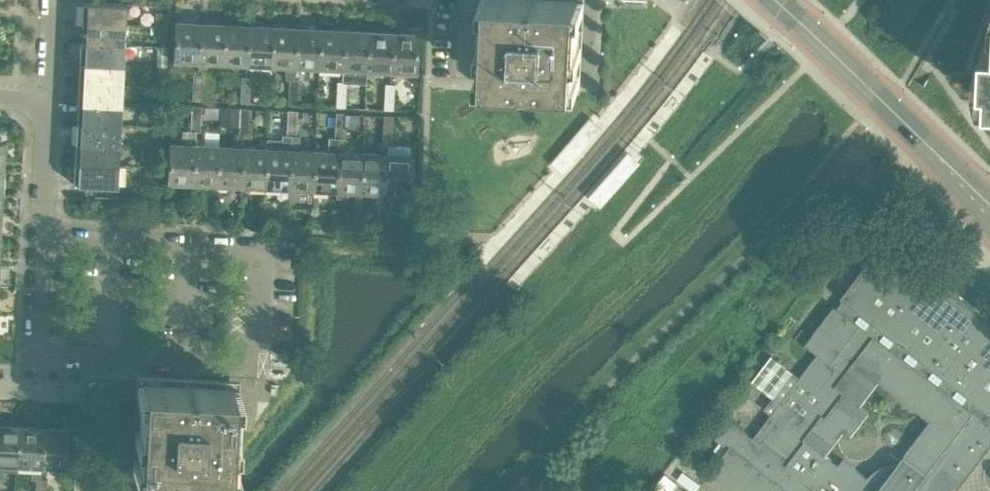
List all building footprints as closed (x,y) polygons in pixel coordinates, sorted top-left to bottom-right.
[(585,0),(483,0),(478,85),(581,90),(585,0)] [(124,24),(126,3),(81,1),(80,22),(124,24)] [(199,62),(201,22),(200,22),(200,23),(177,22),(177,21),(176,21),(174,60),(199,62)] [(124,44),(124,24),(80,22),(79,42),(124,44)] [(223,63),(225,23),(224,23),(224,24),(201,23),(201,22),(199,62),(223,63)] [(246,64),(248,24),(247,24),(247,25),(226,24),(226,23),(225,23),(223,63),(246,64)] [(271,66),(273,25),(272,25),(272,26),(249,25),(249,24),(248,24),(246,64),(271,66)] [(294,79),(295,67),(297,26),(296,26),(296,28),(273,27),(274,25),(273,25),(271,66),(285,66),(285,79),(289,79),(294,79)] [(319,68),(321,28),(320,28),(319,29),(297,28),(297,27),(297,26),(295,67),(319,68)] [(342,69),(344,29),(344,30),(322,29),(322,28),(321,28),(319,68),(342,69)] [(367,70),(368,30),(367,30),(367,31),(345,30),(345,29),(344,29),(342,69),(343,69),(343,82),(338,82),(337,94),(346,94),(346,84),(354,84),(355,70),(367,70)] [(391,71),(392,31),(392,32),(369,31),(369,30),(368,30),(367,70),(391,71)] [(415,72),(417,32),(416,32),(416,33),(393,32),(393,31),(392,31),(391,71),(415,72)] [(123,64),(124,44),(79,42),(78,62),(123,64)] [(982,44),(981,63),(975,63),(974,80),(979,100),(989,101),(989,44),(982,44)] [(122,84),(123,64),(78,62),(77,82),(122,84)] [(202,87),(203,74),(194,73),(193,86),(202,87)] [(249,90),(250,78),(242,77),(241,90),(249,90)] [(298,92),(299,80),(294,79),(289,79),(289,92),(298,92)] [(76,102),(121,104),(122,84),(77,82),(76,102)] [(394,96),(395,84),(385,84),(385,96),(394,96)] [(201,99),(202,87),(193,86),(192,99),(201,99)] [(249,103),(249,90),(241,90),(240,103),(249,103)] [(297,105),(298,92),(289,92),(288,105),(297,105)] [(345,107),(346,94),(337,94),(336,107),(345,107)] [(393,109),(394,96),(385,96),(384,109),(393,109)] [(120,125),(121,104),(76,102),(75,122),(120,125)] [(201,118),(201,106),(192,105),(192,118),(201,118)] [(249,121),(249,108),(240,108),(240,120),(249,121)] [(297,123),(297,110),(288,110),(287,122),(297,123)] [(344,125),(345,113),(336,112),(336,125),(344,125)] [(393,127),(393,115),(384,115),(383,127),(393,127)] [(200,131),(201,118),(192,118),(191,130),(188,130),(185,144),(170,144),(168,183),(170,183),(170,182),(192,183),(192,184),(193,184),(195,145),(196,130),(200,131)] [(248,133),(249,121),(240,120),(239,133),(236,133),(234,146),(219,146),(217,185),(218,185),(218,184),(240,185),(240,186),(241,186),(242,147),(241,147),(242,133),(248,133)] [(119,144),(120,125),(75,122),(74,142),(119,144)] [(291,135),(296,135),(297,123),(287,122),(287,135),(281,135),(281,139),(269,139),(268,148),(266,148),(264,187),(265,187),(266,186),(281,186),(288,187),(288,188),(289,188),(291,135)] [(344,138),(344,125),(336,125),(335,137),(331,137),(328,150),(314,150),(312,189),(313,189),(314,188),(336,189),(336,190),(337,190),(338,151),(339,151),(339,138),(344,138)] [(392,140),(393,127),(383,127),(383,140),(392,140)] [(311,189),(312,189),(314,150),(302,149),(302,136),(296,135),(291,135),(289,188),(290,188),(290,187),(298,187),(311,188),(311,189)] [(118,165),(119,144),(74,142),(73,162),(118,165)] [(217,185),(219,146),(195,145),(193,184),(194,184),(194,183),(216,184),(216,185),(217,185)] [(264,187),(266,148),(242,147),(241,186),(242,186),(242,185),(263,186),(263,187),(264,187)] [(360,191),(362,152),(339,151),(338,151),(337,190),(338,189),(345,189),(360,190),(360,191)] [(385,193),(386,153),(362,152),(360,191),(361,192),(361,190),(384,191),(384,192),(385,193)] [(409,194),(411,154),(386,153),(385,193),(386,193),(386,191),(407,192),(407,193),(409,194)] [(117,186),(118,165),(73,162),(72,184),(117,186)] [(989,446),(989,425),(988,424),(989,421),(989,319),(886,239),(841,297),(843,299),(837,308),(834,306),(805,344),(818,353),(753,438),(736,425),(729,420),(715,438),(728,447),(710,472),(710,473),(712,471),(735,489),(734,490),(735,490),(737,490),(956,490),(989,446)] [(233,478),(235,430),(238,380),(136,375),(131,473),(233,478)] [(20,425),(0,424),(0,465),(17,466),(20,425)] [(42,467),(44,428),(44,426),(20,425),(17,466),(17,472),(31,472),(31,481),(36,481),(36,479),(41,479),(41,467),(42,467)] [(66,468),(68,429),(68,428),(44,426),(44,428),(42,467),(66,468)] [(41,479),(36,479),(36,481),(35,490),(44,490),(45,479),(41,479)]
